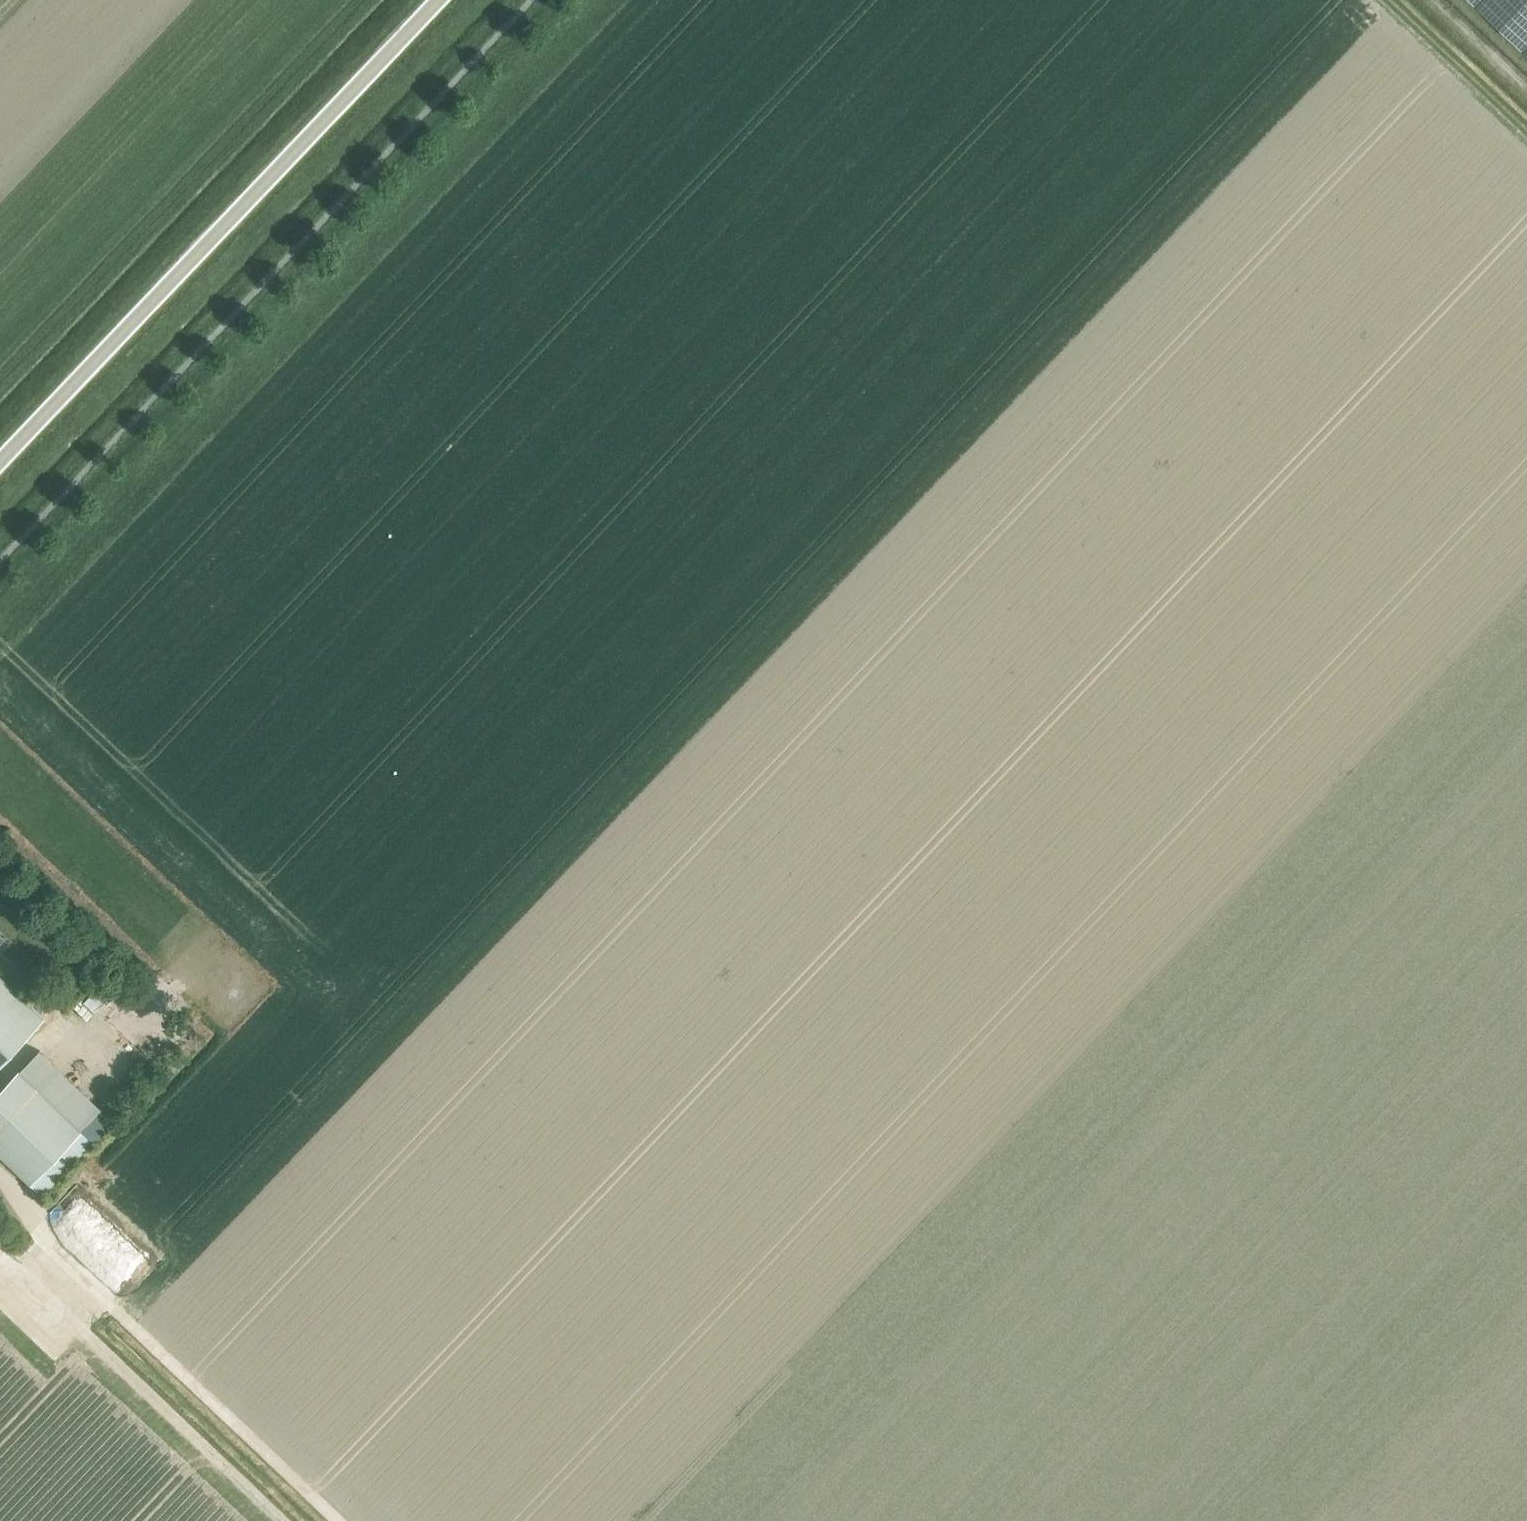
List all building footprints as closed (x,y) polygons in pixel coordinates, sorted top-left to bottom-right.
[(0,976),(0,1063),(43,1018),(0,976)] [(137,1022),(114,1002),(99,1020),(122,1040),(137,1022)] [(19,1071),(0,1091),(0,1153),(31,1183),(81,1130),(19,1071)]
